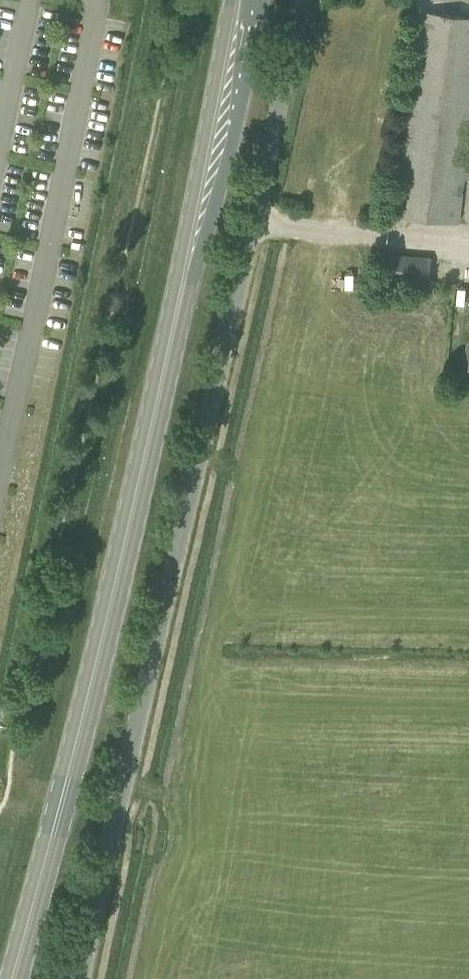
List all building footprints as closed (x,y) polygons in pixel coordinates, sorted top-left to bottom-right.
[(468,147),(468,16),(420,10),(392,214),(459,223),(468,147)] [(431,255),(389,252),(388,277),(429,280),(431,255)]
